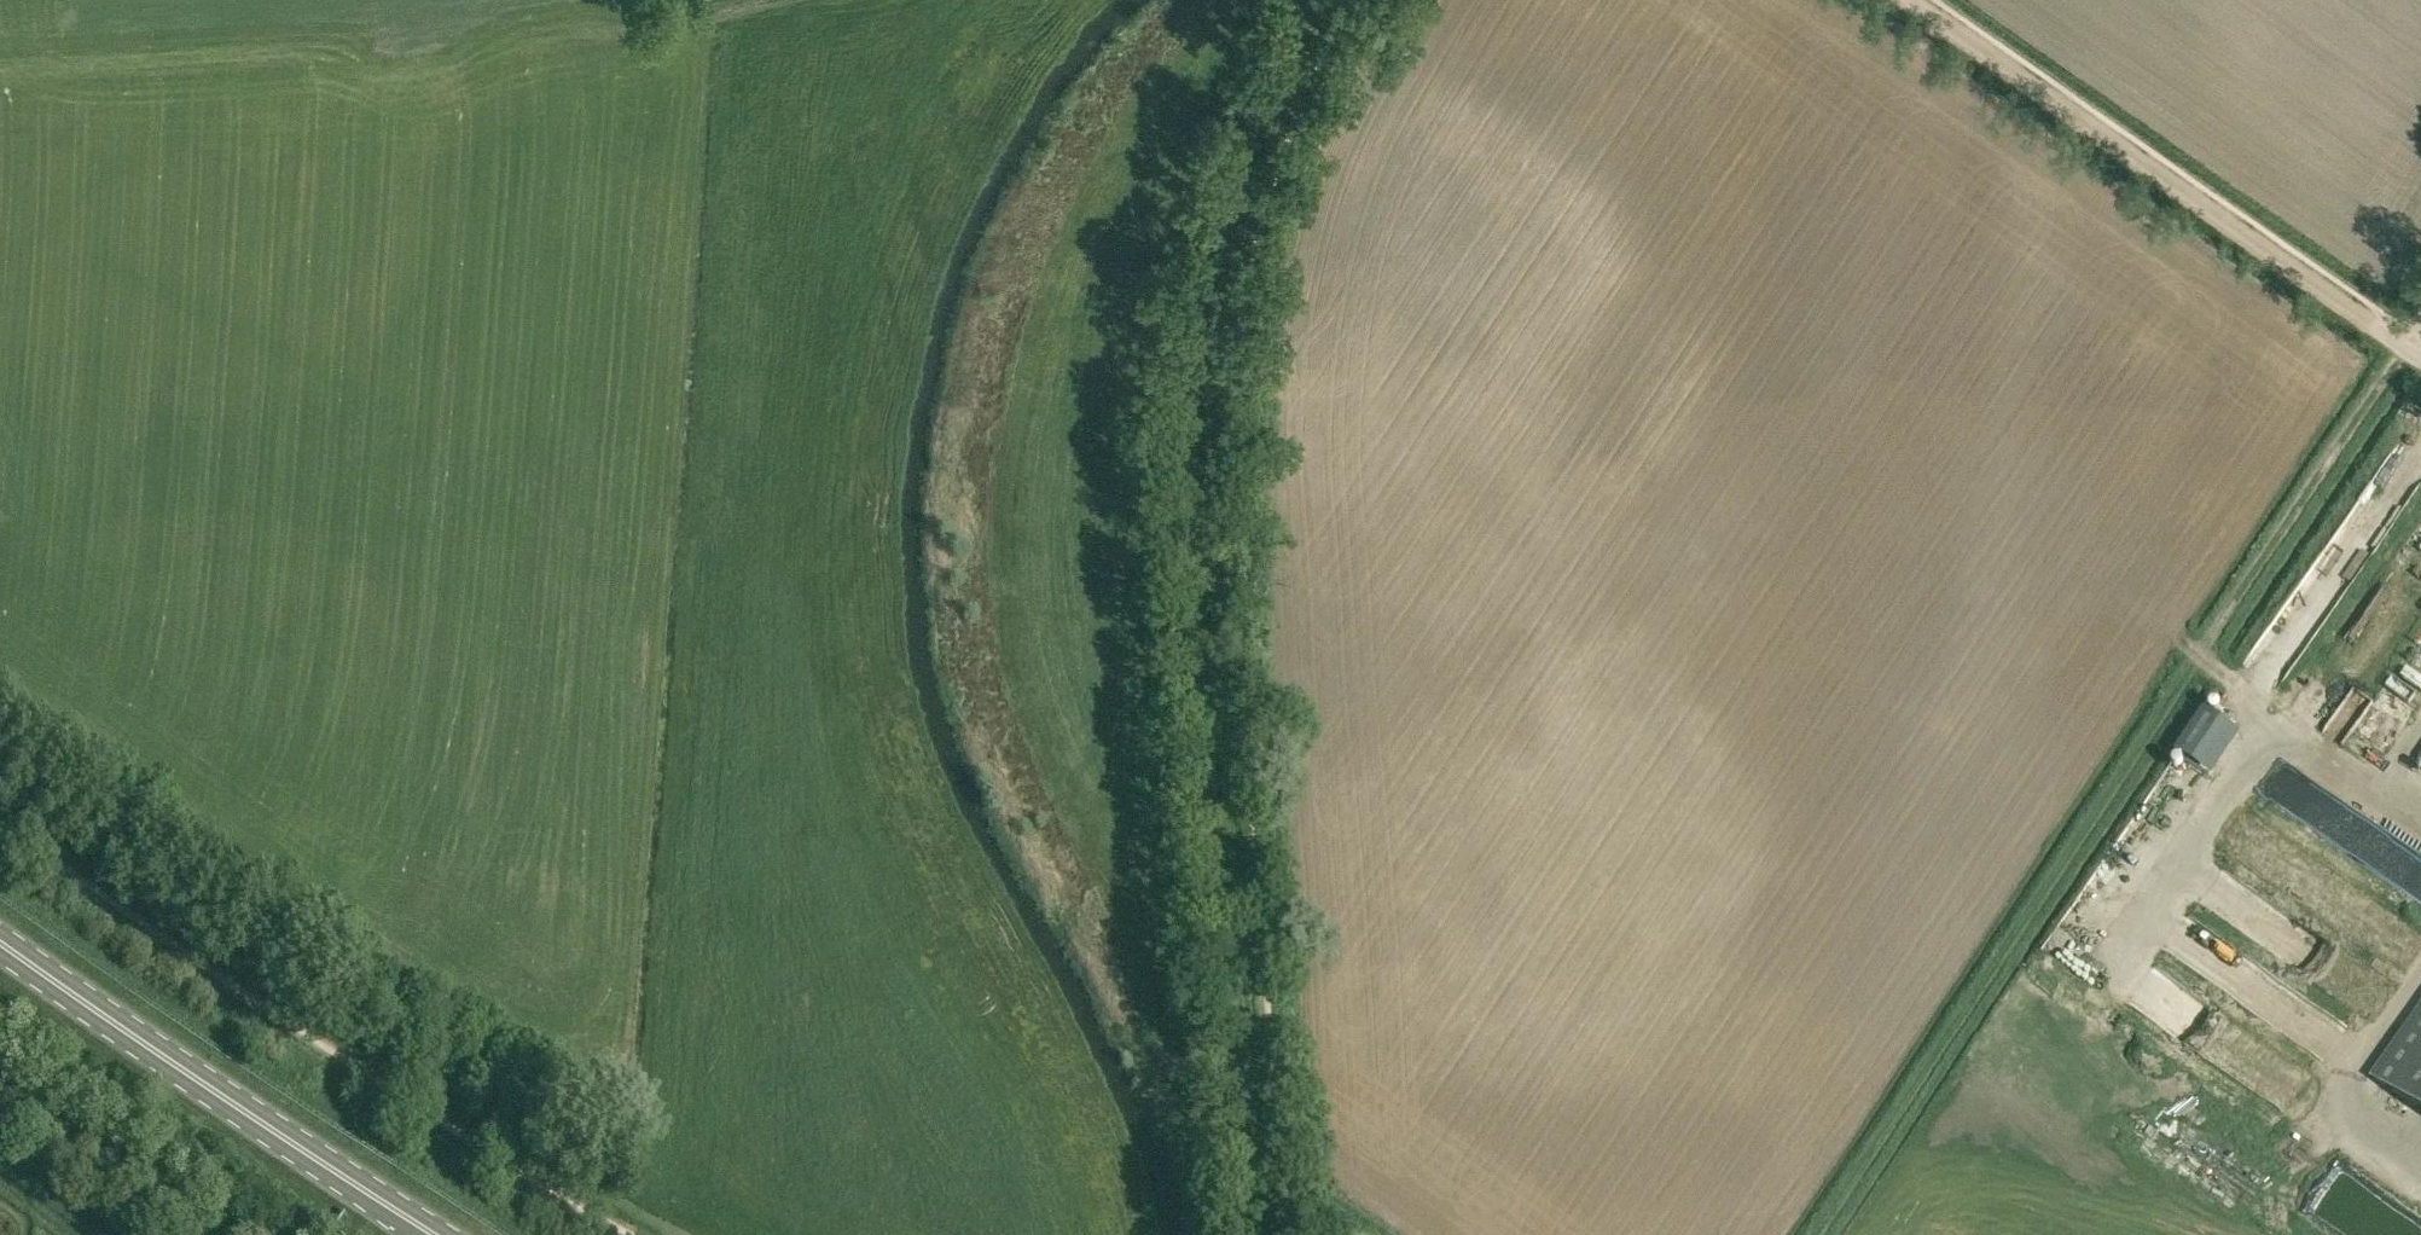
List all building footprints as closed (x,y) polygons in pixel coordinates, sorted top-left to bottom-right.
[(2341,745),(2374,769),(2420,703),(2420,633),(2341,745)] [(2375,1079),(2420,1112),(2420,1014),(2375,1079)]
